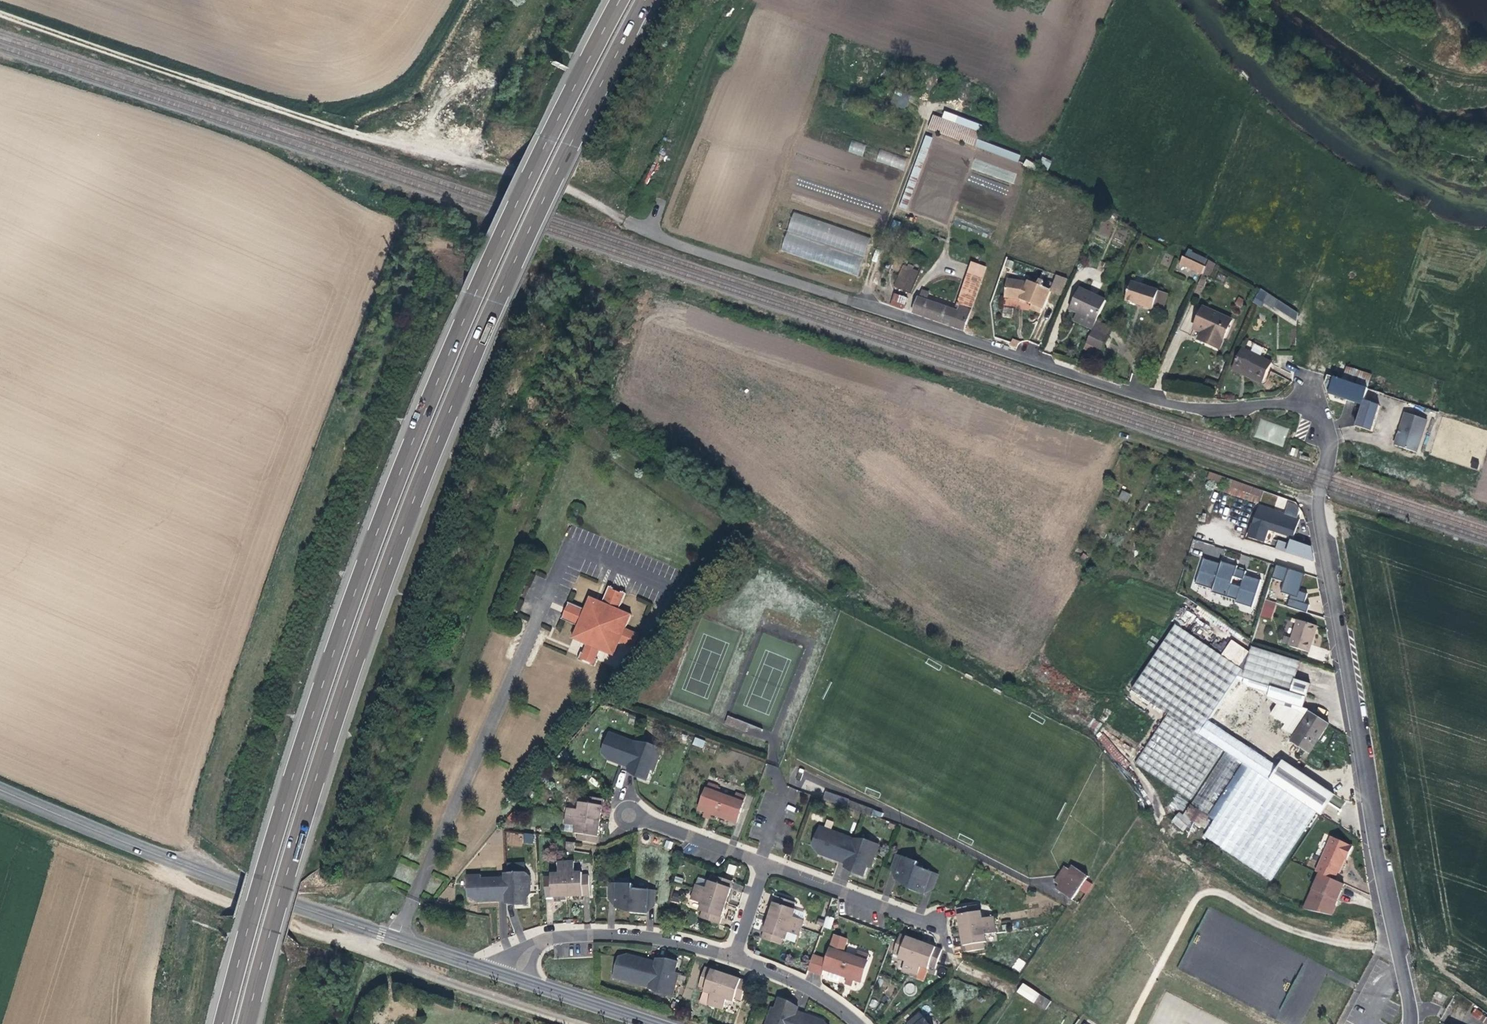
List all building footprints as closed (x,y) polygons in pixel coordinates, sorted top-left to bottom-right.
[(975,145),(983,124),(958,115),(955,123),(933,114),(928,127),(975,145)] [(933,137),(926,134),(900,206),(906,208),(933,137)] [(862,156),(866,145),(851,140),(847,151),(862,156)] [(880,150),(876,160),(903,171),(907,160),(880,150)] [(1040,164),(1048,167),(1051,161),(1043,157),(1040,164)] [(781,252),(859,274),(870,235),(792,213),(781,252)] [(894,241),(901,222),(895,220),(888,238),(894,241)] [(1202,273),(1205,267),(1183,257),(1180,264),(1202,274),(1202,273)] [(1208,260),(1205,266),(1212,269),(1214,263),(1208,260)] [(986,267),(979,265),(973,263),(955,310),(929,301),(918,297),(913,313),(964,330),(986,267)] [(918,271),(904,266),(896,286),(910,291),(918,271)] [(1208,276),(1212,269),(1205,266),(1205,267),(1202,273),(1208,276)] [(1201,293),(1206,278),(1200,277),(1195,291),(1201,293)] [(1042,313),(1052,290),(1043,286),(1045,282),(1040,280),(1038,284),(1029,281),(1028,284),(1025,282),(1008,280),(1005,297),(1020,299),(1032,305),(1031,308),(1038,311),(1042,313)] [(1168,295),(1131,283),(1126,301),(1138,304),(1162,312),(1168,295)] [(1096,321),(1106,300),(1079,288),(1070,309),(1077,312),(1096,321)] [(892,305),(904,310),(908,298),(895,294),(892,305)] [(1274,308),(1297,321),(1297,313),(1278,301),(1274,308)] [(1222,340),(1231,321),(1203,307),(1194,327),(1198,328),(1203,331),(1199,340),(1209,344),(1213,335),(1222,340)] [(1003,308),(1002,316),(1011,317),(1012,309),(1003,308)] [(1092,329),(1096,321),(1077,312),(1073,320),(1080,323),(1092,329)] [(1111,329),(1096,321),(1092,329),(1108,336),(1111,329)] [(1092,329),(1086,343),(1102,350),(1108,336),(1092,329)] [(1209,344),(1218,349),(1222,340),(1213,335),(1209,344)] [(1263,381),(1272,363),(1241,348),(1233,366),(1263,381)] [(1263,381),(1233,366),(1230,370),(1244,377),(1261,385),(1263,381)] [(1324,384),(1327,393),(1362,404),(1363,401),(1368,388),(1327,375),(1324,384)] [(1362,404),(1355,426),(1372,431),(1380,406),(1363,401),(1362,404)] [(1416,452),(1427,419),(1404,412),(1398,430),(1394,444),(1416,452)] [(1206,478),(1224,484),(1227,477),(1209,471),(1206,478)] [(1222,491),(1257,503),(1258,501),(1262,489),(1227,477),(1224,484),(1222,491)] [(1262,503),(1266,490),(1262,489),(1258,501),(1262,503)] [(1127,502),(1131,494),(1121,490),(1118,498),(1127,502)] [(1259,505),(1248,537),(1264,542),(1269,529),(1293,538),(1297,528),(1299,519),(1259,505)] [(1313,560),(1311,548),(1291,541),(1289,545),(1287,552),(1313,560)] [(1281,550),(1287,552),(1289,545),(1284,543),(1281,550)] [(1221,563),(1204,558),(1195,584),(1213,589),(1212,592),(1237,600),(1236,603),(1253,608),(1261,580),(1245,575),(1246,571),(1237,569),(1238,566),(1232,564),(1221,561),(1221,563)] [(1306,574),(1277,565),(1272,578),(1285,582),(1282,593),(1292,596),(1289,607),(1309,613),(1311,606),(1306,604),(1308,594),(1301,592),(1302,587),(1306,574)] [(619,609),(624,592),(607,586),(602,600),(587,595),(583,607),(566,602),(560,618),(575,623),(570,638),(584,643),(578,660),(594,665),(599,651),(613,655),(617,644),(631,649),(636,631),(625,628),(630,613),(619,609)] [(1259,615),(1270,619),(1276,603),(1265,599),(1259,615)] [(1317,626),(1298,620),(1289,647),(1309,653),(1315,633),(1317,626)] [(1238,679),(1243,670),(1173,625),(1129,690),(1167,715),(1199,736),(1200,734),(1209,721),(1237,678),(1238,679)] [(1300,662),(1251,647),(1244,669),(1243,670),(1238,679),(1249,686),(1251,688),(1254,690),(1263,692),(1267,698),(1277,705),(1271,714),(1274,716),(1285,724),(1282,729),(1285,731),(1291,735),(1304,714),(1300,711),(1303,707),(1311,685),(1295,680),(1300,662)] [(1238,679),(1237,678),(1209,721),(1220,729),(1249,686),(1238,679)] [(1254,690),(1251,688),(1223,730),(1234,738),(1263,696),(1254,690)] [(1248,748),(1271,714),(1277,705),(1267,698),(1265,697),(1237,740),(1248,748)] [(1318,739),(1329,723),(1310,711),(1292,740),(1309,751),(1317,738),(1318,739)] [(1190,800),(1222,751),(1199,736),(1167,715),(1135,764),(1190,800)] [(1263,757),(1282,729),(1285,724),(1274,716),(1252,750),(1263,757)] [(1209,721),(1200,734),(1226,751),(1244,763),(1250,768),(1270,781),(1279,768),(1273,764),(1266,759),(1263,757),(1252,750),(1248,748),(1237,740),(1234,738),(1223,730),(1220,729),(1209,721)] [(1266,759),(1273,764),(1291,735),(1285,731),(1266,759)] [(627,768),(635,747),(621,742),(622,738),(608,733),(601,753),(614,758),(612,762),(627,768)] [(702,748),(705,740),(695,737),(692,744),(702,748)] [(636,743),(622,738),(621,742),(635,747),(636,743)] [(646,746),(636,743),(627,771),(637,774),(642,776),(641,779),(647,781),(650,770),(647,769),(651,760),(657,762),(661,748),(647,743),(646,746)] [(1244,763),(1226,751),(1190,805),(1208,816),(1244,763)] [(612,762),(614,758),(601,753),(606,760),(612,762)] [(1283,761),(1279,768),(1270,781),(1269,781),(1315,812),(1320,815),(1321,816),(1335,796),(1283,761)] [(1270,880),(1315,812),(1269,781),(1270,781),(1250,768),(1204,836),(1270,880)] [(737,822),(744,803),(743,802),(745,796),(737,793),(734,799),(721,794),(718,793),(719,789),(720,786),(710,783),(708,789),(707,789),(700,809),(712,813),(737,822)] [(822,799),(843,806),(846,798),(825,791),(822,799)] [(578,840),(597,843),(599,829),(602,810),(604,799),(584,796),(583,803),(580,802),(579,810),(568,808),(565,824),(576,826),(575,833),(578,834),(578,840)] [(847,808),(872,817),(875,809),(849,800),(847,808)] [(1201,828),(1208,816),(1190,805),(1183,815),(1179,812),(1172,821),(1183,831),(1191,821),(1201,828)] [(868,855),(873,842),(860,837),(859,840),(848,836),(847,840),(825,832),(826,828),(813,823),(805,843),(818,848),(816,853),(832,858),(833,856),(840,858),(839,861),(838,865),(853,870),(852,872),(857,874),(861,863),(859,862),(862,853),(868,855)] [(848,836),(826,828),(825,832),(847,840),(848,836)] [(523,833),(524,843),(534,843),(534,833),(523,833)] [(1336,873),(1342,858),(1344,855),(1347,856),(1351,847),(1329,837),(1313,872),(1315,873),(1331,880),(1334,872),(1336,873)] [(565,850),(573,850),(573,842),(565,842),(565,850)] [(818,848),(805,843),(812,851),(816,853),(818,848)] [(864,865),(868,855),(862,853),(859,862),(861,863),(864,865)] [(899,880),(911,885),(918,866),(919,861),(898,853),(892,870),(898,872),(896,879),(899,880)] [(545,877),(546,897),(559,897),(579,896),(590,895),(589,875),(583,876),(583,872),(575,873),(575,862),(558,862),(559,873),(551,874),(551,877),(545,877)] [(726,872),(734,875),(736,866),(728,864),(726,872)] [(939,874),(918,866),(911,885),(909,890),(917,893),(924,895),(927,887),(933,889),(939,874)] [(1088,876),(1072,866),(1069,871),(1060,884),(1056,890),(1072,900),(1088,876)] [(1055,881),(1060,884),(1069,871),(1064,868),(1055,881)] [(525,893),(524,884),(530,883),(529,870),(515,870),(515,873),(504,874),(505,877),(506,897),(506,904),(522,903),(522,905),(527,905),(527,894),(527,893),(525,893)] [(1334,897),(1340,884),(1331,880),(1315,873),(1304,897),(1309,900),(1305,910),(1328,915),(1332,908),(1330,907),(1334,897)] [(506,897),(505,877),(481,878),(481,875),(467,876),(468,897),(481,896),(482,901),(492,900),(498,900),(498,897),(506,897)] [(701,917),(720,924),(723,914),(731,890),(733,882),(715,875),(713,881),(709,880),(707,888),(697,884),(691,900),(702,903),(699,910),(703,911),(701,917)] [(1079,889),(1086,894),(1093,885),(1086,879),(1079,889)] [(655,890),(632,889),(633,884),(609,883),(609,899),(615,899),(615,907),(625,908),(631,908),(631,913),(647,914),(647,906),(655,906),(655,890)] [(924,895),(933,889),(927,887),(924,895)] [(795,902),(776,896),(772,906),(766,925),(762,937),(780,944),(783,938),(786,939),(788,931),(798,935),(804,920),(793,916),(796,909),(793,908),(795,902)] [(1305,910),(1309,900),(1304,897),(1298,909),(1305,910)] [(977,905),(957,909),(959,918),(962,936),(965,952),(984,948),(983,942),(987,942),(985,934),(996,932),(993,916),(982,918),(981,911),(978,911),(977,905)] [(830,929),(834,918),(826,915),(822,926),(830,929)] [(861,982),(869,960),(868,960),(870,954),(859,950),(856,956),(843,951),(848,938),(836,933),(831,947),(827,959),(813,954),(807,971),(821,976),(823,970),(848,978),(846,984),(852,986),(854,980),(861,982)] [(935,969),(942,949),(930,945),(905,935),(900,933),(892,954),(899,956),(898,959),(905,961),(901,971),(917,977),(921,967),(928,970),(929,966),(935,969)] [(649,984),(655,963),(647,961),(648,958),(642,957),(632,954),(631,959),(624,957),(618,955),(612,977),(626,981),(627,977),(649,984)] [(670,982),(672,973),(675,972),(677,962),(672,960),(671,961),(657,957),(656,960),(655,963),(649,984),(648,988),(659,991),(658,993),(672,997),(675,983),(670,982)] [(1020,972),(1026,962),(1018,957),(1012,967),(1020,972)] [(1284,1023),(1302,1023),(1326,969),(1320,966),(1317,973),(1311,970),(1307,980),(1296,975),(1276,1021),(1284,1023)] [(740,999),(747,981),(737,977),(714,970),(705,967),(699,985),(705,988),(704,991),(711,993),(708,1003),(723,1009),(726,998),(734,1001),(735,998),(740,999)] [(675,983),(678,973),(675,972),(672,973),(670,982),(675,983)] [(649,984),(627,977),(626,981),(648,988),(649,984)] [(1039,1019),(1046,1010),(1017,992),(1007,1008),(1022,1018),(1027,1012),(1039,1019)] [(795,1013),(796,1010),(797,1007),(781,1002),(782,999),(777,998),(774,1009),(773,1009),(775,1010),(772,1019),(767,1017),(764,1023),(791,1023),(795,1013)] [(772,1019),(775,1010),(773,1009),(764,1006),(761,1015),(767,1017),(772,1019)] [(817,1023),(818,1018),(808,1015),(803,1013),(802,1016),(795,1013),(791,1023),(820,1023),(817,1023)] [(919,1013),(907,1023),(908,1023),(929,1023),(919,1013)]
